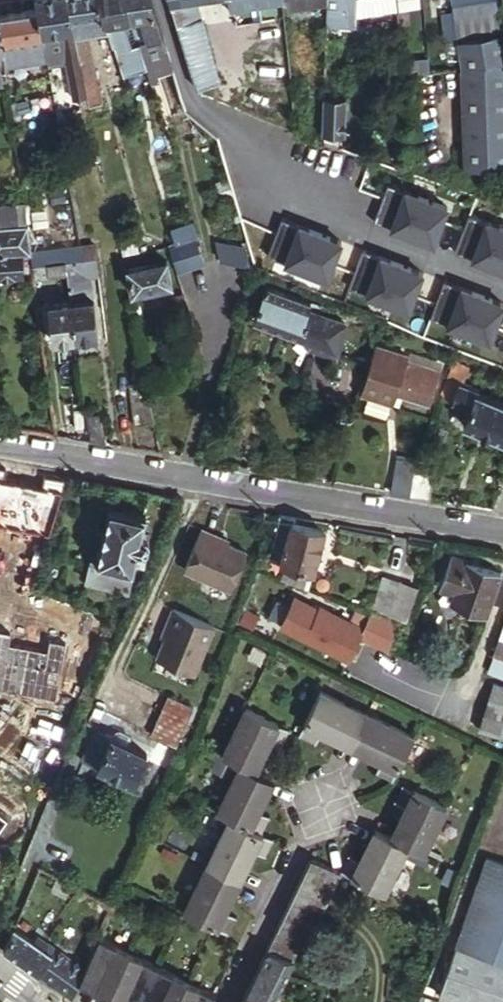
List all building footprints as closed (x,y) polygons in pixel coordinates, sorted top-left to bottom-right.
[(64,0),(35,0),(36,9),(41,33),(56,31),(70,29),(64,0)] [(97,0),(64,0),(70,29),(72,34),(84,32),(107,29),(97,0)] [(125,0),(97,0),(107,29),(113,45),(125,42),(119,21),(131,20),(125,0)] [(131,20),(139,19),(146,43),(164,37),(152,0),(125,0),(131,20)] [(191,73),(201,71),(215,67),(202,0),(169,0),(191,73)] [(233,12),(244,10),(242,0),(231,0),(233,12)] [(244,10),(282,3),(282,0),(242,0),(244,10)] [(326,0),(282,0),(282,3),(283,11),(325,3),(326,0)] [(325,3),(325,22),(353,25),(354,0),(326,0),(325,3)] [(455,38),(484,33),(480,0),(460,0),(450,1),(455,38)] [(491,0),(480,0),(484,33),(496,32),(491,0)] [(1,41),(5,66),(10,65),(7,39),(32,35),(36,64),(46,63),(41,33),(36,9),(0,15),(0,32),(1,41)] [(139,45),(146,43),(139,19),(131,20),(139,45)] [(129,48),(139,45),(131,20),(119,21),(125,42),(126,41),(129,48)] [(85,101),(72,34),(70,29),(56,31),(70,96),(76,95),(78,102),(85,101)] [(502,172),(502,31),(496,32),(484,33),(455,38),(458,67),(458,74),(464,173),(502,172)] [(99,103),(84,32),(72,34),(85,101),(87,105),(99,103)] [(10,65),(5,66),(5,69),(36,64),(32,35),(7,39),(10,65)] [(113,45),(115,51),(129,48),(126,41),(125,42),(113,45)] [(201,71),(191,73),(194,81),(204,78),(201,71)] [(322,98),(321,133),(344,133),(346,99),(328,98),(322,98)] [(446,206),(386,184),(372,221),(432,243),(446,206)] [(26,221),(23,201),(0,204),(0,224),(26,221)] [(467,215),(453,251),(502,270),(502,228),(467,215)] [(340,240),(281,217),(267,254),(326,277),(340,240)] [(26,221),(0,224),(0,275),(22,274),(20,254),(31,252),(31,250),(26,221)] [(191,238),(199,264),(200,264),(193,237),(191,238)] [(187,267),(199,264),(191,238),(179,241),(187,267)] [(174,243),(181,269),(187,267),(179,241),(174,243)] [(84,259),(96,257),(92,243),(81,245),(84,259)] [(176,270),(181,269),(174,243),(167,245),(176,270)] [(31,250),(31,252),(32,264),(65,261),(84,259),(81,245),(31,250)] [(421,271),(362,248),(347,285),(407,308),(421,271)] [(20,254),(22,274),(34,274),(32,264),(31,252),(20,254)] [(98,275),(96,257),(84,259),(65,261),(67,272),(80,271),(81,267),(85,267),(86,275),(98,275)] [(165,260),(126,269),(131,293),(171,285),(165,260)] [(32,264),(34,274),(34,278),(67,274),(67,272),(65,261),(32,264)] [(502,302),(443,279),(429,316),(488,339),(502,302)] [(69,286),(70,300),(89,298),(87,284),(69,286)] [(243,319),(255,324),(267,290),(254,286),(243,319)] [(320,316),(323,317),(326,309),(267,290),(255,324),(255,325),(301,340),(309,319),(317,323),(320,316)] [(70,300),(75,338),(97,335),(93,297),(89,298),(70,300)] [(53,340),(75,338),(70,300),(48,303),(53,340)] [(301,340),(335,351),(344,324),(323,317),(320,316),(317,323),(309,319),(301,340)] [(407,362),(375,351),(360,396),(392,407),(395,397),(431,406),(439,375),(405,367),(407,362)] [(461,385),(469,366),(455,360),(438,403),(444,406),(439,417),(447,420),(456,401),(470,407),(463,425),(502,440),(502,402),(461,385)] [(153,419),(144,381),(127,385),(133,423),(153,419)] [(84,414),(87,440),(103,442),(98,412),(84,414)] [(415,470),(407,496),(428,500),(434,473),(415,470)] [(493,511),(502,513),(502,483),(493,511)] [(13,524),(51,531),(55,503),(18,497),(13,524)] [(146,514),(108,504),(95,560),(89,559),(84,580),(128,590),(135,559),(144,561),(150,537),(147,534),(149,526),(144,524),(146,514)] [(292,523),(294,517),(280,514),(279,519),(292,523)] [(323,530),(292,523),(279,519),(269,558),(285,562),(307,566),(313,568),(323,530)] [(199,526),(182,569),(232,588),(249,546),(199,526)] [(501,573),(451,557),(440,589),(455,594),(452,604),(486,616),(501,573)] [(307,566),(285,562),(283,574),(304,583),(307,566)] [(403,618),(414,588),(398,581),(387,612),(403,618)] [(154,655),(196,672),(216,624),(173,606),(154,655)] [(317,627),(285,612),(277,630),(309,645),(317,627)] [(499,636),(492,654),(496,656),(502,659),(502,638),(499,636)] [(496,656),(491,671),(502,676),(502,659),(496,656)] [(491,681),(476,726),(502,734),(502,685),(491,681)] [(320,729),(356,746),(369,712),(318,688),(297,732),(314,739),(320,729)] [(183,741),(199,703),(174,691),(156,729),(183,741)] [(239,762),(255,769),(269,738),(280,744),(288,727),(245,705),(221,753),(239,762)] [(369,712),(356,746),(379,757),(374,768),(390,777),(412,733),(369,712)] [(135,781),(148,753),(111,737),(106,746),(94,741),(86,760),(135,781)] [(271,777),(255,769),(239,762),(217,809),(229,815),(261,830),(268,813),(257,807),(271,777)] [(403,802),(387,831),(406,841),(419,848),(444,802),(441,800),(400,779),(392,796),(403,802)] [(261,830),(229,815),(184,906),(229,928),(236,912),(225,906),(254,847),(264,853),(273,836),(261,830)] [(406,841),(387,831),(373,824),(358,855),(347,850),(339,866),(381,888),(406,841)] [(485,854),(456,939),(502,956),(502,861),(485,854)] [(342,871),(310,857),(277,925),(309,941),(342,871)] [(13,925),(2,948),(37,973),(71,996),(80,976),(83,969),(85,964),(54,948),(51,953),(13,925)] [(268,945),(299,961),(309,941),(277,925),(268,945)] [(83,969),(80,976),(96,984),(123,997),(133,1001),(208,1001),(215,988),(99,932),(85,964),(83,969)] [(453,944),(437,991),(470,1001),(502,1001),(502,961),(453,944)] [(241,1001),(280,1001),(292,977),(299,961),(268,945),(241,1001)] [(96,984),(88,1000),(93,1001),(121,1001),(123,997),(96,984)] [(418,1001),(449,1001),(422,991),(418,1001)]
